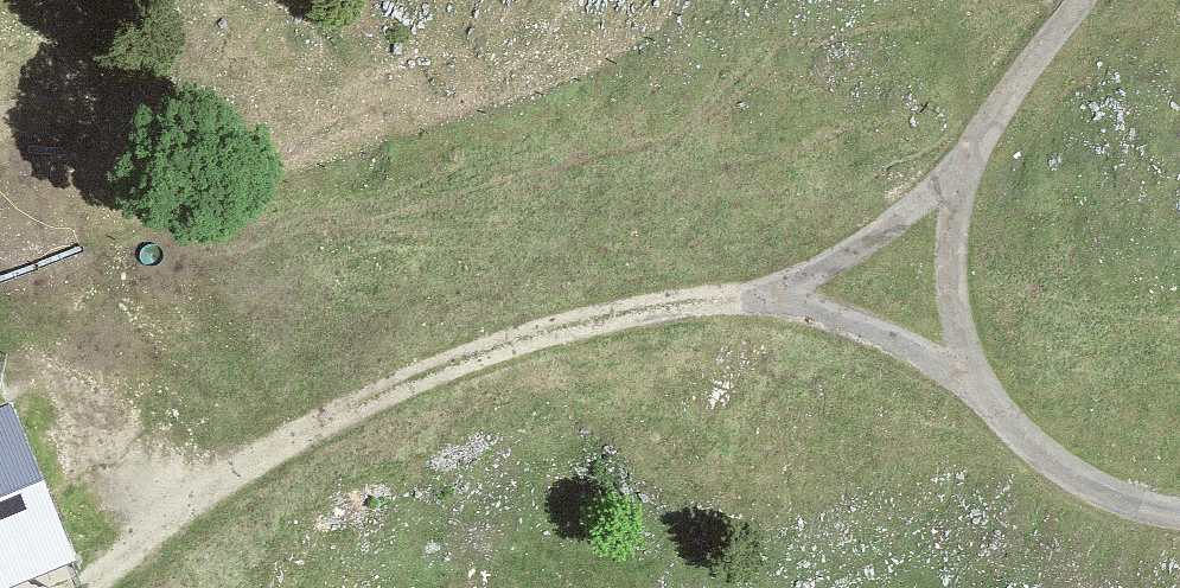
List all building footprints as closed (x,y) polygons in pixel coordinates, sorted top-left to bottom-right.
[(72,551),(17,414),(0,421),(0,580),(72,551)]
